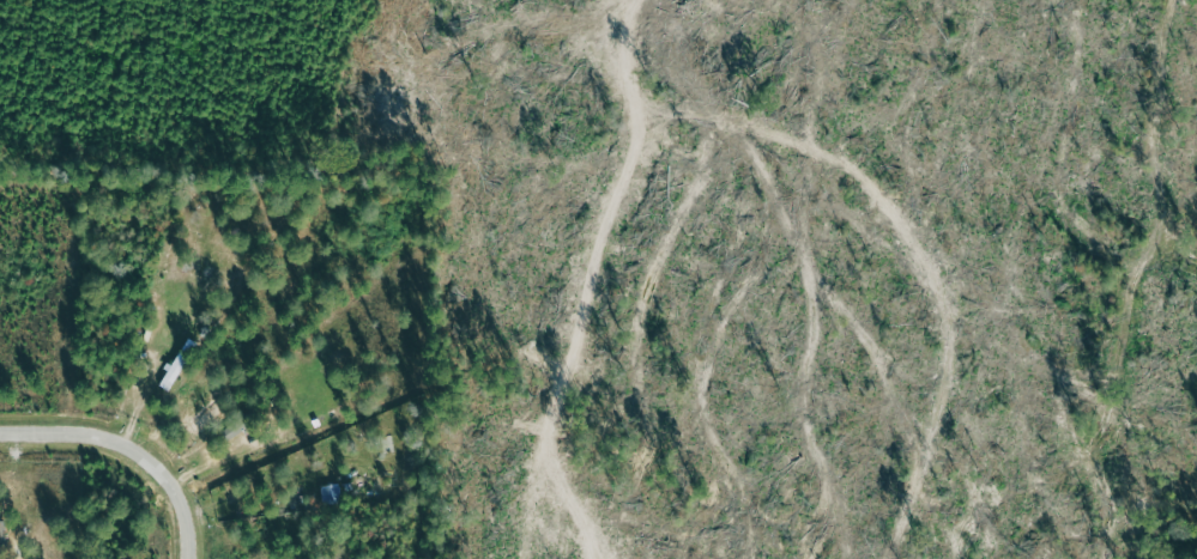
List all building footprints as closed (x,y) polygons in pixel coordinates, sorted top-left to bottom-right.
[(171,391),(162,385),(169,371),(165,367),(169,361),(175,364),(191,334),(200,340),(171,391)] [(324,482),(326,496),(362,488),(358,468),(344,470),(345,479),(324,482)]
